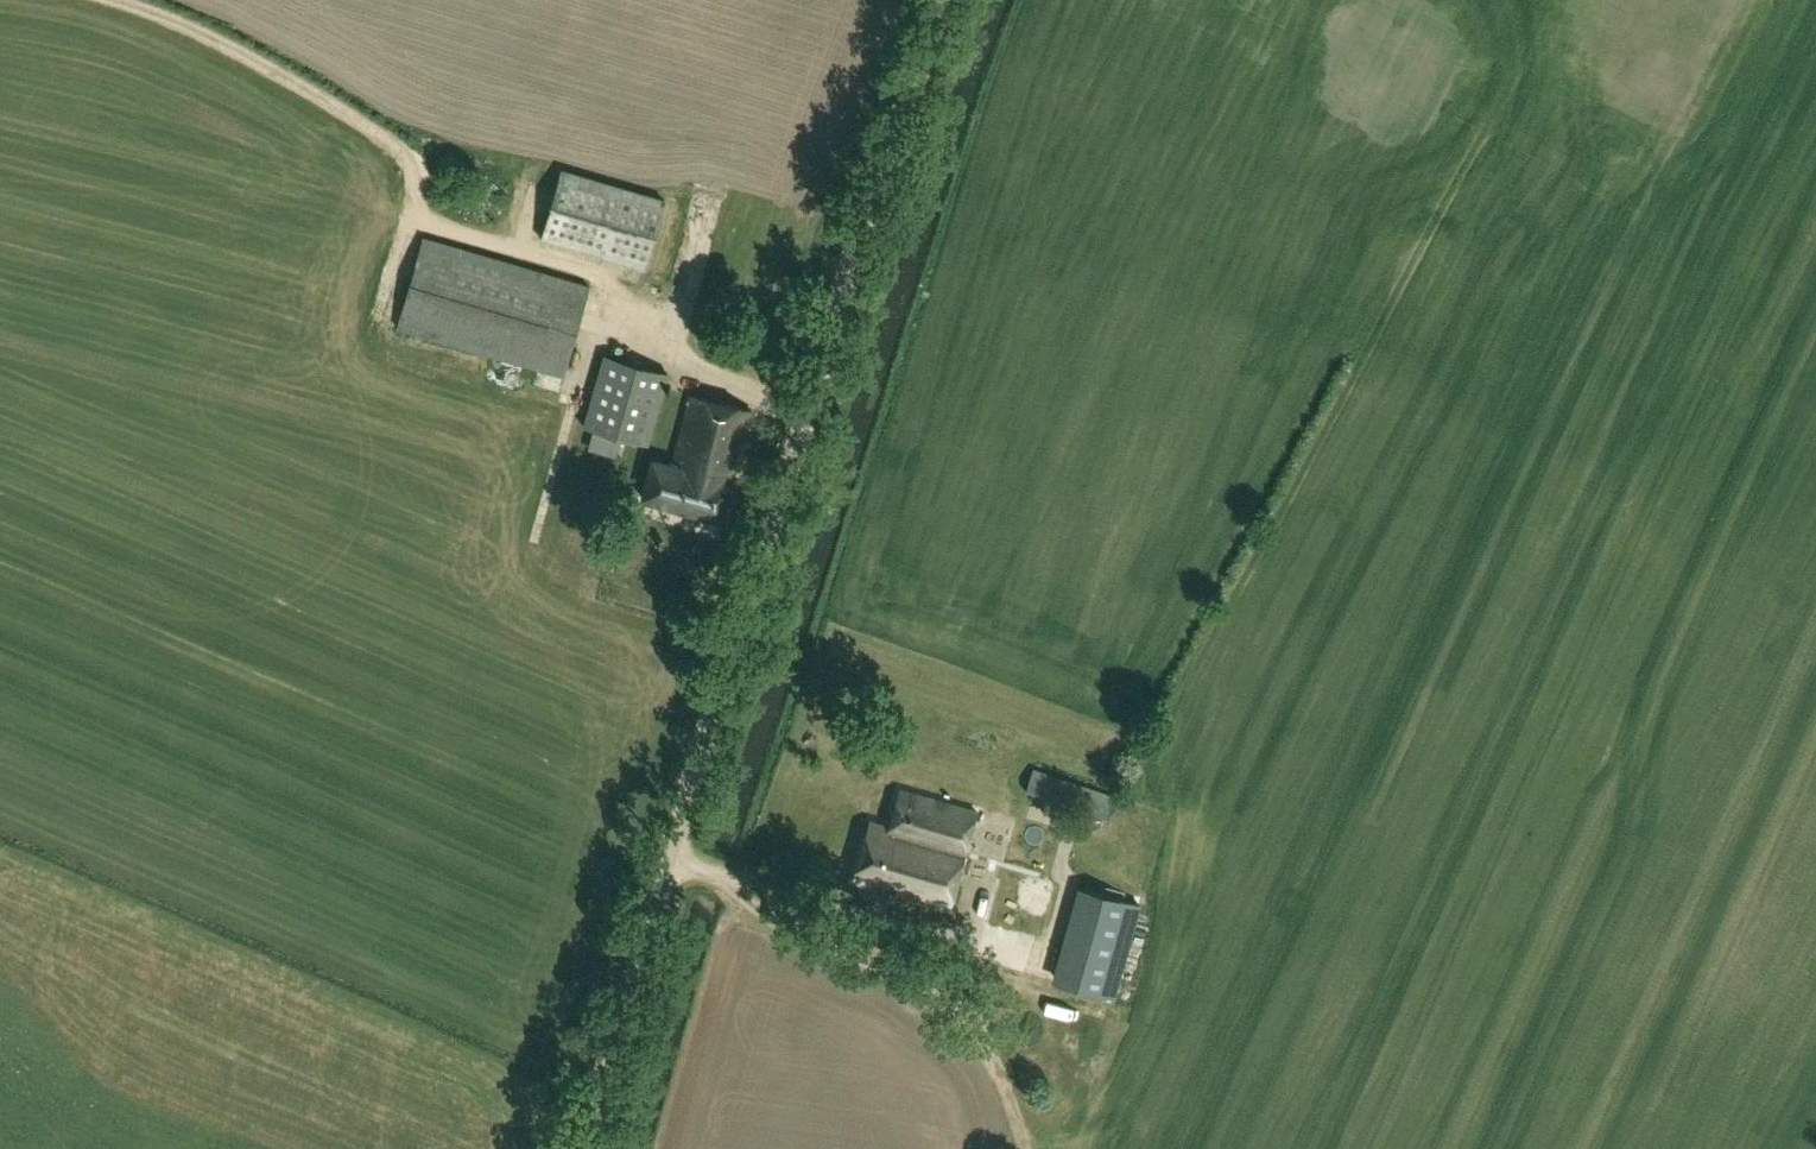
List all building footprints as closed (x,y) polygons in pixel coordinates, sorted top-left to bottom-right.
[(539,239),(641,270),(662,201),(560,170),(539,239)] [(589,286),(423,238),(397,328),(563,377),(589,286)] [(582,428),(647,446),(666,375),(601,358),(582,428)] [(750,411),(688,397),(672,467),(653,462),(643,499),(723,521),(735,477),(734,476),(750,411)] [(1025,792),(1105,818),(1112,796),(1033,769),(1025,792)] [(852,881),(948,909),(977,812),(900,789),(889,825),(870,820),(852,881)] [(1024,924),(1040,869),(998,857),(982,912),(1024,924)] [(1106,988),(1124,892),(1072,882),(1053,978),(1106,988)]
